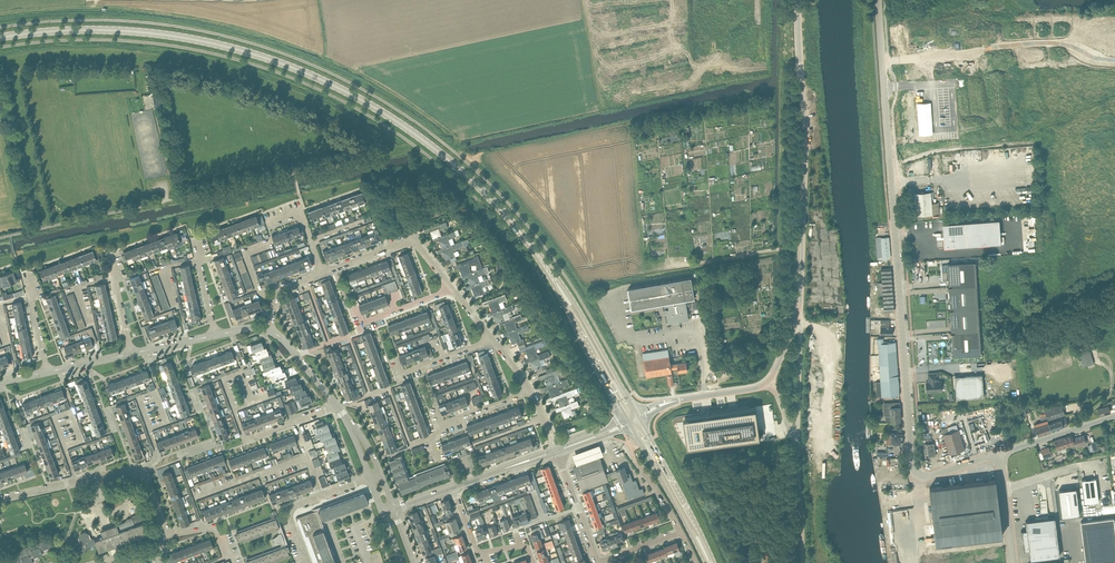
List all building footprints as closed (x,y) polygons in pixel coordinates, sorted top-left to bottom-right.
[(154,107),(164,105),(161,92),(151,94),(154,107)] [(930,102),(917,103),(920,136),(932,135),(930,102)] [(358,204),(359,204),(365,202),(361,192),(361,193),(355,195),(358,204)] [(932,214),(932,204),(931,192),(914,193),(916,215),(932,214)] [(351,207),(358,204),(355,195),(348,198),(351,207)] [(345,209),(351,207),(348,198),(341,200),(345,209)] [(338,212),(345,209),(341,200),(335,203),(338,212)] [(331,214),(338,212),(335,203),(328,205),(331,214)] [(325,216),(331,214),(328,205),(321,207),(325,216)] [(325,216),(321,207),(315,210),(318,219),(320,222),(326,219),(325,216)] [(318,219),(315,210),(309,212),(308,211),(312,221),(318,219)] [(260,226),(258,221),(256,215),(255,215),(256,216),(249,218),(253,227),(259,225),(259,226),(260,226)] [(246,230),(253,227),(249,218),(243,221),(246,230)] [(999,220),(943,224),(944,247),(1001,243),(999,220)] [(239,232),(246,230),(243,221),(236,223),(239,232)] [(442,236),(440,230),(448,227),(446,221),(429,227),(424,229),(425,233),(430,231),(433,239),(442,236)] [(233,235),(239,232),(236,223),(230,226),(233,235)] [(226,237),(233,235),(230,226),(223,228),(226,237)] [(299,228),(298,226),(291,229),(295,238),(301,235),(304,233),(302,227),(299,228)] [(220,239),(226,237),(223,228),(216,231),(220,239)] [(371,244),(378,241),(377,239),(381,238),(377,228),(372,229),(373,233),(368,235),(371,244)] [(288,240),(295,238),(291,229),(285,231),(288,240)] [(455,243),(453,238),(457,236),(460,235),(458,230),(442,236),(433,239),(434,242),(439,240),(441,248),(455,243)] [(220,239),(216,231),(210,233),(210,232),(209,232),(213,243),(214,243),(213,242),(220,239)] [(285,231),(282,232),(281,231),(278,232),(278,233),(282,242),(288,240),(285,231)] [(174,247),(177,246),(176,243),(180,242),(182,241),(181,237),(179,238),(176,232),(176,233),(170,235),(173,244),(174,247)] [(278,233),(272,236),(275,245),(282,242),(278,233)] [(173,244),(170,235),(163,238),(166,247),(167,247),(168,250),(175,248),(174,247),(173,244)] [(365,246),(371,244),(368,235),(362,237),(365,246)] [(358,249),(365,246),(362,237),(355,240),(358,249)] [(878,238),(875,238),(877,258),(880,258),(880,259),(883,259),(886,259),(886,257),(890,257),(889,237),(883,237),(881,238),(878,238)] [(160,249),(166,247),(163,238),(157,240),(160,249)] [(485,250),(493,246),(489,239),(486,240),(484,246),(485,250)] [(153,252),(160,249),(157,240),(150,243),(153,252)] [(352,251),(358,249),(355,240),(349,242),(352,251)] [(453,250),(464,247),(462,241),(455,243),(441,248),(437,250),(438,253),(443,252),(446,260),(455,256),(453,250)] [(345,253),(352,251),(349,242),(342,244),(345,253)] [(147,254),(153,252),(150,243),(144,245),(147,254)] [(339,256),(345,253),(342,244),(336,247),(339,256)] [(141,256),(147,254),(144,245),(137,248),(141,256)] [(333,258),(339,256),(336,247),(329,249),(333,258)] [(134,259),(141,256),(137,248),(130,250),(134,259)] [(326,260),(333,258),(329,249),(323,251),(326,260)] [(94,253),(93,250),(92,250),(93,251),(86,253),(90,262),(94,261),(95,263),(100,261),(97,252),(94,253)] [(134,259),(130,250),(124,252),(123,252),(124,255),(121,256),(124,262),(127,261),(134,259)] [(401,262),(410,259),(408,252),(399,256),(401,262)] [(83,265),(90,262),(86,253),(80,256),(83,265)] [(459,268),(462,276),(471,272),(469,267),(473,265),(477,264),(479,269),(483,268),(478,255),(474,256),(475,258),(458,264),(453,266),(454,269),(459,268)] [(78,270),(81,269),(80,266),(83,265),(80,256),(73,258),(77,270),(78,270)] [(216,267),(225,263),(223,257),(212,261),(213,263),(215,262),(216,267)] [(305,268),(312,266),(309,257),(302,259),(305,268)] [(72,276),(75,275),(74,271),(77,270),(73,258),(67,261),(70,270),(71,273),(72,276)] [(299,270),(305,268),(302,259),(296,261),(299,270)] [(404,269),(413,265),(410,259),(401,262),(404,269)] [(384,271),(385,271),(391,269),(387,260),(381,263),(384,271)] [(64,272),(70,270),(67,261),(60,263),(64,272)] [(293,273),(299,270),(296,261),(289,264),(293,273)] [(947,263),(947,266),(942,266),(943,281),(948,280),(949,287),(977,285),(975,262),(947,263)] [(57,274),(64,272),(60,263),(54,266),(57,274)] [(219,273),(228,270),(225,263),(216,267),(219,273)] [(377,274),(384,271),(381,263),(374,265),(377,274)] [(286,275),(293,273),(289,264),(283,266),(286,275)] [(181,274),(190,271),(189,265),(180,267),(181,274)] [(371,276),(377,274),(374,265),(368,267),(371,276)] [(406,275),(411,274),(415,272),(413,265),(404,269),(406,275)] [(51,280),(58,277),(57,275),(57,274),(54,266),(47,268),(51,280)] [(279,277),(286,275),(283,266),(276,268),(279,277)] [(488,273),(488,272),(489,272),(487,266),(483,268),(479,269),(471,272),(462,276),(463,279),(468,277),(471,285),(480,281),(478,276),(487,273),(487,274),(488,273)] [(365,279),(371,276),(368,267),(361,270),(365,279)] [(51,280),(47,268),(40,271),(40,270),(43,280),(50,277),(51,280)] [(273,280),(279,277),(276,268),(270,271),(273,280)] [(884,311),(894,311),(891,268),(881,268),(881,274),(882,282),(877,283),(878,290),(879,290),(879,295),(883,295),(884,311)] [(16,270),(6,273),(10,283),(16,281),(17,282),(20,280),(16,269),(15,269),(16,270)] [(221,280),(230,276),(228,270),(219,273),(221,280)] [(358,281),(365,279),(361,270),(355,272),(358,281)] [(183,280),(192,278),(190,271),(181,274),(183,280)] [(266,282),(273,280),(270,271),(263,273),(266,282)] [(260,274),(259,272),(256,273),(260,285),(266,282),(263,273),(260,274)] [(351,283),(357,281),(358,281),(355,272),(348,274),(351,283)] [(409,282),(418,278),(415,272),(411,274),(406,275),(409,282)] [(10,283),(6,273),(0,275),(0,287),(10,283)] [(132,285),(141,282),(139,275),(130,279),(132,285)] [(224,286),(233,283),(230,276),(221,280),(224,286)] [(682,279),(628,288),(628,289),(632,309),(664,303),(665,305),(666,308),(665,308),(665,309),(664,309),(664,310),(665,311),(666,311),(667,314),(666,314),(667,315),(668,324),(689,320),(685,300),(688,299),(695,298),(691,277),(682,279)] [(184,287),(193,285),(192,278),(183,280),(184,287)] [(327,280),(326,278),(318,281),(319,283),(321,290),(323,289),(332,286),(330,279),(327,280)] [(411,288),(420,285),(418,278),(409,282),(411,288)] [(491,278),(480,281),(471,285),(466,287),(467,290),(472,288),(475,296),(480,294),(484,293),(482,287),(493,283),(491,278)] [(135,292),(144,288),(141,282),(132,285),(135,292)] [(97,292),(106,290),(105,283),(95,285),(96,291),(97,292)] [(226,293),(235,289),(233,283),(224,286),(226,293)] [(185,294),(195,292),(193,285),(184,287),(185,294)] [(413,295),(422,292),(420,285),(411,288),(413,295)] [(950,310),(978,308),(977,285),(949,287),(950,310)] [(326,296),(335,293),(332,286),(323,289),(326,296)] [(137,298),(146,295),(144,288),(135,292),(137,298)] [(228,299),(234,297),(238,296),(235,289),(226,293),(228,299)] [(98,299),(108,297),(106,290),(97,292),(98,299)] [(7,294),(6,291),(2,293),(4,300),(15,297),(13,292),(7,294)] [(304,300),(308,299),(311,298),(308,291),(302,294),(304,300)] [(187,301),(196,299),(195,292),(185,294),(187,301)] [(337,298),(335,293),(326,296),(323,297),(324,299),(327,298),(328,302),(337,298)] [(48,304),(57,301),(55,294),(46,298),(48,304)] [(505,307),(503,302),(507,300),(505,294),(483,302),(484,305),(489,304),(492,312),(505,307)] [(139,305),(148,301),(146,295),(137,298),(139,305)] [(382,306),(389,304),(385,295),(379,297),(382,306)] [(288,306),(298,303),(295,296),(285,300),(288,306)] [(100,306),(109,304),(108,297),(98,299),(100,306)] [(376,309),(382,306),(379,297),(372,300),(376,309)] [(331,309),(340,305),(337,298),(328,302),(331,309)] [(188,307),(198,306),(196,299),(187,301),(188,307)] [(255,312),(262,309),(258,300),(252,302),(255,312)] [(369,311),(376,309),(372,300),(366,302),(369,311)] [(13,310),(23,308),(21,301),(12,303),(13,310)] [(51,311),(60,307),(57,301),(48,304),(51,311)] [(142,311),(151,308),(148,301),(139,305),(142,311)] [(445,304),(444,301),(435,304),(437,311),(440,309),(442,314),(451,310),(448,304),(449,303),(445,304)] [(249,314),(255,312),(252,302),(245,305),(249,314)] [(362,314),(369,311),(366,302),(359,305),(362,314)] [(290,312),(300,309),(298,303),(288,306),(290,312)] [(101,312),(111,310),(109,304),(100,306),(101,312)] [(505,320),(503,314),(514,310),(512,304),(505,307),(492,312),(487,313),(488,317),(493,315),(496,323),(499,322),(505,320)] [(243,316),(249,314),(245,305),(239,307),(243,316)] [(333,315),(342,312),(340,305),(331,309),(333,315)] [(199,312),(198,306),(188,307),(186,308),(187,310),(189,310),(190,314),(199,312)] [(53,317),(62,314),(60,307),(51,311),(53,317)] [(236,319),(243,316),(239,307),(232,310),(236,319)] [(15,317),(24,315),(23,308),(13,310),(15,317)] [(144,318),(153,314),(151,308),(142,311),(144,318)] [(951,333),(980,331),(978,308),(950,310),(951,333)] [(292,318),(302,315),(300,309),(290,312),(292,318)] [(103,319),(112,317),(111,310),(101,312),(103,319)] [(441,321),(453,317),(451,310),(442,314),(443,317),(440,318),(441,321)] [(424,322),(431,320),(427,311),(421,313),(424,322)] [(191,325),(200,323),(199,319),(201,319),(199,312),(190,314),(191,321),(190,321),(191,325)] [(342,312),(333,315),(334,319),(333,320),(334,322),(335,322),(344,318),(342,312)] [(418,325),(424,322),(421,313),(414,316),(418,325)] [(55,324),(64,320),(62,314),(53,317),(55,324)] [(521,314),(505,320),(499,322),(500,325),(505,323),(507,331),(517,328),(515,322),(526,318),(525,316),(522,317),(521,314)] [(16,324),(25,322),(24,315),(15,317),(16,324)] [(294,324),(296,324),(304,321),(302,315),(292,318),(294,324)] [(411,327),(418,325),(414,316),(408,318),(411,327)] [(104,326),(114,324),(112,317),(103,319),(104,326)] [(455,323),(453,317),(441,321),(442,324),(445,323),(446,327),(455,323)] [(338,328),(347,325),(344,318),(335,322),(338,328)] [(404,329),(411,327),(408,318),(401,320),(404,329)] [(171,330),(178,327),(174,319),(168,321),(171,330)] [(892,335),(892,328),(889,328),(889,320),(881,319),(880,334),(887,334),(892,335)] [(58,330),(67,327),(64,320),(55,324),(58,330)] [(305,320),(304,321),(296,324),(298,330),(308,326),(311,325),(310,322),(306,323),(305,320)] [(398,332),(404,329),(401,320),(395,323),(398,332)] [(165,332),(171,330),(168,321),(161,323),(165,332)] [(17,331),(27,329),(25,322),(16,324),(17,331)] [(158,335),(165,332),(161,323),(155,326),(158,335)] [(391,334),(398,332),(395,323),(388,325),(391,334)] [(449,333),(458,329),(455,323),(446,327),(449,333)] [(106,333),(115,331),(114,324),(104,326),(106,333)] [(151,327),(150,324),(144,326),(147,336),(151,335),(151,337),(158,335),(155,326),(151,327)] [(520,338),(519,334),(529,330),(527,324),(517,328),(507,331),(503,333),(504,336),(509,335),(512,343),(517,341),(518,345),(524,342),(523,338),(521,339),(520,338)] [(340,335),(349,332),(349,331),(347,325),(338,328),(340,335)] [(309,329),(308,326),(298,330),(300,336),(310,332),(313,331),(312,328),(309,329)] [(60,337),(65,335),(69,333),(67,327),(58,330),(60,337)] [(87,349),(94,346),(92,343),(96,341),(91,328),(87,329),(90,337),(84,340),(87,349)] [(19,337),(28,335),(27,329),(17,331),(19,337)] [(451,339),(460,336),(458,329),(449,333),(451,339)] [(107,339),(117,337),(115,331),(106,333),(106,334),(107,339)] [(953,356),(958,356),(981,355),(980,331),(951,333),(953,356)] [(311,335),(310,332),(300,336),(302,342),(312,338),(315,337),(314,334),(311,335)] [(364,342),(373,338),(371,332),(362,335),(364,342)] [(20,344),(30,342),(28,335),(19,337),(20,344)] [(654,385),(655,385),(700,378),(701,377),(702,377),(702,376),(702,375),(702,374),(686,336),(685,336),(685,335),(684,335),(683,335),(682,335),(637,341),(636,342),(636,343),(635,344),(635,345),(651,382),(652,383),(653,384),(654,385)] [(453,346),(462,343),(460,336),(451,339),(453,346)] [(258,342),(256,337),(249,339),(251,345),(250,345),(253,352),(255,351),(266,347),(265,345),(263,346),(261,341),(259,342),(259,341),(258,341),(258,342)] [(313,342),(312,339),(312,338),(302,342),(304,348),(310,346),(311,348),(318,346),(316,341),(313,342)] [(366,348),(375,345),(373,338),(364,342),(366,348)] [(883,341),(883,338),(877,339),(877,344),(878,344),(879,355),(896,354),(896,342),(889,343),(886,341),(883,341)] [(535,349),(547,345),(545,339),(526,346),(525,343),(518,346),(521,352),(525,350),(528,358),(537,355),(535,349)] [(80,351),(87,349),(84,340),(77,342),(80,351)] [(22,351),(31,349),(30,342),(20,344),(22,351)] [(74,354),(80,351),(77,342),(71,345),(74,354)] [(1083,367),(1094,363),(1088,343),(1080,346),(1081,348),(1079,349),(1080,354),(1079,354),(1082,362),(1079,362),(1080,365),(1082,365),(1083,367)] [(67,356),(74,354),(71,345),(64,347),(67,356)] [(369,355),(378,351),(375,345),(366,348),(369,355)] [(331,351),(330,346),(324,349),(326,355),(328,354),(330,358),(339,355),(342,354),(339,348),(331,351)] [(427,349),(425,346),(419,348),(422,357),(429,355),(429,357),(433,356),(430,348),(427,349)] [(268,352),(266,347),(255,351),(258,358),(260,357),(260,356),(270,353),(270,351),(268,352)] [(415,360),(422,357),(419,348),(412,351),(415,360)] [(23,358),(33,356),(31,349),(22,351),(23,358)] [(229,362),(235,360),(231,351),(225,353),(229,362)] [(371,361),(380,358),(378,351),(369,355),(371,361)] [(409,362),(415,360),(412,351),(406,353),(409,362)] [(485,354),(484,351),(477,353),(479,358),(481,362),(481,363),(490,360),(488,353),(489,353),(485,354)] [(548,351),(537,355),(528,358),(524,360),(525,363),(530,362),(533,370),(542,366),(539,361),(550,357),(548,351)] [(218,354),(219,355),(222,364),(229,362),(225,353),(222,354),(222,353),(218,354)] [(272,358),(270,353),(260,356),(260,357),(262,363),(275,359),(274,357),(272,358)] [(402,364),(409,362),(406,353),(399,355),(402,364)] [(881,381),(898,380),(896,354),(879,355),(881,381)] [(215,367),(222,364),(219,355),(212,358),(215,367)] [(340,358),(339,355),(330,358),(332,364),(342,361),(345,360),(344,357),(340,358)] [(9,365),(6,356),(0,358),(0,360),(3,367),(9,365)] [(173,361),(172,361),(167,362),(166,358),(166,357),(161,359),(163,364),(162,365),(164,371),(173,367),(172,365),(174,365),(172,361),(173,361)] [(205,359),(206,360),(210,372),(216,369),(215,367),(212,358),(209,359),(209,358),(205,359)] [(374,368),(383,364),(380,358),(371,361),(374,368)] [(274,364),(273,360),(275,359),(262,363),(265,370),(269,368),(277,365),(277,364),(274,364)] [(210,372),(206,360),(199,362),(203,371),(209,369),(210,372)] [(463,372),(470,370),(467,360),(466,360),(467,361),(460,363),(463,372)] [(484,370),(493,366),(490,360),(481,363),(484,370)] [(343,364),(342,361),(332,364),(334,370),(346,366),(347,366),(346,362),(343,364)] [(197,377),(202,375),(204,375),(202,372),(203,371),(199,362),(192,365),(193,368),(190,369),(193,376),(196,375),(197,377)] [(457,374),(463,372),(460,363),(454,366),(457,374)] [(155,375),(158,374),(154,364),(149,366),(152,376),(155,375)] [(376,374),(385,371),(383,364),(374,368),(376,374)] [(281,370),(280,365),(277,365),(269,368),(272,375),(274,375),(274,374),(284,370),(284,369),(281,370)] [(347,372),(348,372),(346,366),(334,370),(336,376),(337,376),(347,372)] [(450,377),(457,374),(454,366),(447,368),(450,377)] [(486,376),(495,373),(493,366),(484,370),(486,376)] [(175,373),(175,372),(176,371),(175,367),(173,368),(173,367),(164,371),(166,377),(175,373)] [(444,379),(450,377),(447,368),(441,370),(444,379)] [(560,381),(558,376),(562,374),(560,368),(538,376),(539,380),(544,378),(547,386),(560,381)] [(140,372),(144,381),(150,379),(147,370),(140,372)] [(286,375),(284,370),(274,374),(274,375),(276,382),(283,379),(289,377),(288,375),(286,375)] [(438,382),(444,379),(441,370),(434,373),(438,382)] [(378,381),(387,378),(385,371),(376,374),(378,381)] [(137,384),(144,381),(140,372),(134,375),(137,384)] [(340,382),(350,378),(347,372),(337,376),(340,382)] [(169,383),(178,380),(175,373),(166,377),(169,383)] [(431,384),(436,382),(438,382),(434,373),(428,375),(431,384)] [(488,382),(497,379),(495,373),(486,376),(488,382)] [(938,381),(937,373),(928,373),(928,379),(929,379),(929,382),(926,382),(927,392),(941,391),(940,381),(938,381)] [(131,386),(137,384),(134,375),(127,377),(131,386)] [(960,376),(960,375),(955,375),(953,377),(954,388),(955,388),(956,399),(984,397),(982,375),(960,376)] [(124,389),(131,386),(127,377),(121,379),(124,389)] [(297,382),(295,377),(285,381),(287,388),(290,387),(300,383),(299,381),(297,382)] [(342,388),(352,384),(354,383),(352,377),(350,378),(340,382),(342,388)] [(83,381),(82,378),(74,380),(75,384),(77,383),(79,390),(89,386),(86,380),(83,381)] [(381,387),(389,384),(390,384),(387,378),(378,381),(381,387)] [(560,394),(558,388),(569,384),(567,378),(560,381),(547,386),(542,388),(544,391),(548,389),(551,397),(560,394)] [(114,381),(115,382),(118,391),(119,393),(125,391),(124,389),(121,379),(118,381),(118,380),(114,381)] [(488,390),(491,389),(500,386),(497,379),(488,382),(486,383),(488,390)] [(171,390),(180,387),(178,380),(169,383),(171,390)] [(881,396),(893,395),(899,395),(898,380),(881,381),(881,396)] [(109,397),(112,395),(111,394),(118,391),(115,382),(108,384),(109,387),(105,388),(109,397)] [(148,392),(154,390),(155,389),(153,382),(149,384),(151,388),(147,390),(148,392)] [(404,391),(413,388),(410,382),(401,385),(404,391)] [(302,388),(300,383),(290,387),(292,394),(294,393),(294,392),(305,389),(304,387),(302,388)] [(203,394),(212,391),(209,384),(201,387),(203,394)] [(344,394),(354,390),(352,384),(342,388),(344,394)] [(89,386),(79,390),(82,396),(91,393),(90,390),(91,390),(90,386),(89,387),(89,386)] [(166,392),(164,386),(160,388),(160,387),(157,388),(159,394),(166,392)] [(502,392),(500,386),(491,389),(493,396),(503,392),(502,392)] [(180,387),(171,390),(173,397),(183,393),(182,391),(183,390),(182,387),(181,387),(180,387)] [(406,398),(415,394),(413,388),(404,391),(406,398)] [(62,389),(59,390),(58,389),(55,390),(55,391),(59,400),(65,398),(62,389)] [(307,394),(305,389),(294,392),(294,393),(297,400),(299,399),(309,395),(309,393),(307,394)] [(569,403),(567,398),(575,395),(573,389),(560,394),(551,397),(552,400),(557,399),(560,407),(569,403)] [(356,395),(354,390),(344,394),(346,400),(353,397),(354,400),(361,397),(359,394),(356,395)] [(55,391),(52,392),(52,391),(48,392),(49,394),(52,403),(59,400),(55,391)] [(214,397),(217,396),(216,393),(213,394),(212,391),(203,394),(205,400),(214,397)] [(84,403),(93,399),(91,393),(82,396),(84,403)] [(176,403),(185,400),(183,393),(173,397),(176,403)] [(52,403),(49,394),(42,396),(46,405),(50,404),(50,406),(53,405),(52,403)] [(408,404),(417,401),(415,394),(406,398),(408,404)] [(311,400),(309,395),(299,399),(301,406),(314,401),(313,399),(311,400)] [(46,405),(42,396),(36,398),(39,408),(39,407),(44,406),(44,407),(46,406),(46,405)] [(284,406),(280,396),(270,400),(270,403),(277,400),(280,408),(284,406)] [(462,407),(469,405),(465,396),(458,398),(462,407)] [(208,407),(216,404),(214,397),(205,400),(208,407)] [(1110,412),(1108,405),(1114,403),(1114,397),(1111,399),(1112,400),(1107,402),(1107,403),(1103,404),(1104,407),(1098,409),(1100,415),(1110,412)] [(39,408),(36,398),(29,401),(33,410),(36,409),(38,411),(40,410),(39,407),(39,408)] [(455,409),(462,407),(458,398),(452,400),(455,409)] [(86,409),(96,406),(93,399),(84,403),(86,409)] [(167,407),(170,406),(167,399),(164,400),(162,401),(164,407),(167,406),(167,407)] [(372,403),(370,399),(365,401),(367,407),(369,407),(370,410),(380,407),(380,406),(378,401),(372,403)] [(187,406),(185,400),(176,403),(174,404),(176,410),(187,406)] [(449,412),(455,409),(452,400),(445,403),(449,412)] [(579,406),(577,400),(569,403),(560,407),(555,408),(557,412),(561,410),(564,418),(574,415),(571,409),(579,406)] [(33,410),(29,401),(23,403),(23,405),(20,406),(24,417),(27,415),(28,416),(30,415),(31,414),(34,413),(33,410)] [(293,407),(292,403),(291,401),(288,403),(292,413),(297,411),(296,407),(293,407)] [(411,411),(420,408),(417,401),(408,404),(411,411)] [(63,411),(70,408),(68,402),(64,403),(66,407),(62,409),(63,411)] [(118,413),(127,410),(124,403),(116,406),(118,413)] [(442,414),(449,412),(445,403),(439,405),(442,414)] [(672,422),(672,423),(673,424),(673,425),(687,450),(688,450),(688,451),(689,451),(690,451),(776,439),(771,403),(738,408),(726,409),(706,412),(704,413),(678,416),(677,416),(676,416),(676,417),(675,417),(674,418),(673,419),(673,420),(672,421),(672,422)] [(894,403),(884,404),(884,408),(890,408),(890,414),(900,414),(900,403),(894,403)] [(210,413),(219,410),(216,404),(208,407),(210,413)] [(1048,420),(1065,415),(1061,405),(1045,410),(1046,412),(1048,420)] [(89,416),(98,412),(96,406),(86,409),(89,416)] [(190,413),(187,406),(176,410),(179,418),(190,413)] [(516,418),(517,417),(522,415),(519,406),(512,409),(516,418)] [(988,407),(989,416),(999,415),(998,406),(988,407)] [(373,416),(382,413),(380,407),(370,410),(373,416)] [(413,417),(422,414),(420,408),(411,411),(413,417)] [(277,420),(283,417),(280,409),(274,411),(277,420)] [(509,420),(516,418),(512,409),(506,411),(509,420)] [(120,419),(129,416),(127,410),(118,413),(120,419)] [(213,420),(221,417),(219,410),(210,413),(213,420)] [(245,413),(245,412),(244,410),(237,412),(238,415),(241,413),(243,417),(244,417),(245,421),(241,423),(244,432),(251,429),(248,420),(246,416),(245,413)] [(8,418),(7,416),(8,415),(7,411),(6,411),(0,413),(0,421),(8,418)] [(270,422),(277,420),(274,411),(267,413),(270,422)] [(503,423),(509,420),(506,411),(499,414),(503,423)] [(91,422),(100,419),(98,412),(89,416),(91,422)] [(1039,414),(1043,425),(1049,423),(1048,420),(1046,412),(1039,414)] [(171,418),(169,413),(167,414),(170,422),(176,420),(175,416),(171,418)] [(270,422),(267,413),(261,416),(260,415),(264,425),(270,422)] [(375,422),(384,419),(382,413),(373,416),(375,422)] [(416,424),(425,421),(422,414),(413,417),(416,424)] [(496,425),(503,423),(499,414),(493,416),(496,425)] [(257,427),(264,425),(260,415),(258,416),(258,417),(254,418),(257,427)] [(123,426),(131,422),(129,416),(120,419),(123,426)] [(490,427),(496,425),(493,416),(486,418),(490,427)] [(215,426),(224,423),(221,417),(213,420),(215,426)] [(10,424),(8,418),(0,421),(0,425),(1,428),(0,428),(1,428),(10,424)] [(251,429),(257,427),(254,418),(248,420),(251,429)] [(483,430),(490,427),(486,418),(480,421),(483,430)] [(1051,431),(1068,426),(1065,418),(1049,423),(1051,431)] [(94,429),(103,425),(100,419),(91,422),(94,429)] [(384,419),(375,422),(377,429),(378,428),(388,425),(388,424),(387,425),(385,419),(384,419)] [(324,424),(323,421),(315,424),(316,427),(318,434),(332,429),(331,427),(329,428),(327,423),(324,424)] [(418,430),(427,427),(425,421),(416,424),(418,430)] [(477,432),(483,430),(480,421),(473,423),(477,432)] [(33,432),(42,428),(39,422),(31,425),(33,432)] [(125,432),(134,429),(131,422),(123,426),(125,432)] [(217,433),(226,430),(224,423),(215,426),(217,433)] [(470,435),(475,433),(477,432),(473,423),(467,426),(470,435)] [(1040,426),(1035,427),(1038,435),(1051,431),(1049,423),(1043,425),(1040,426)] [(13,431),(10,424),(1,428),(0,428),(0,433),(1,435),(3,434),(13,431)] [(96,435),(100,434),(105,432),(103,425),(94,429),(96,435)] [(378,428),(377,429),(378,431),(379,431),(381,434),(390,430),(394,429),(392,426),(389,427),(388,425),(378,428)] [(420,437),(429,434),(427,427),(418,430),(420,437)] [(948,427),(942,429),(944,434),(943,434),(948,449),(949,454),(964,449),(958,429),(949,432),(948,427)] [(35,438),(44,435),(42,428),(33,432),(35,438)] [(192,439),(198,436),(195,428),(189,430),(192,439)] [(128,439),(136,436),(134,429),(125,432),(128,439)] [(331,434),(330,430),(332,429),(318,434),(321,441),(323,440),(334,436),(333,434),(331,434)] [(186,441),(192,439),(189,430),(183,433),(186,441)] [(220,439),(228,436),(226,430),(217,433),(220,439)] [(390,430),(381,434),(383,440),(393,436),(390,430)] [(6,441),(15,437),(13,431),(3,434),(6,441)] [(179,444),(186,441),(183,433),(176,435),(179,444)] [(293,434),(292,433),(291,433),(291,435),(287,436),(291,446),(297,443),(293,434)] [(902,445),(903,433),(890,433),(890,445),(902,445)] [(45,439),(44,435),(35,438),(38,445),(47,441),(47,442),(48,441),(47,438),(45,439)] [(172,446),(179,444),(176,435),(169,437),(172,446)] [(285,448),(291,446),(287,436),(287,435),(285,435),(285,437),(281,439),(285,448)] [(464,446),(466,445),(471,444),(468,435),(461,437),(464,446)] [(1066,447),(1074,444),(1072,439),(1071,435),(1063,438),(1066,447)] [(1083,435),(1072,439),(1074,444),(1075,445),(1086,442),(1083,435)] [(130,445),(139,442),(136,436),(128,439),(130,445)] [(336,440),(334,436),(323,440),(326,447),(339,441),(338,440),(336,440)] [(393,436),(383,440),(385,446),(395,442),(393,436)] [(8,447),(17,444),(15,437),(6,441),(8,447)] [(166,448),(172,446),(169,437),(163,440),(166,448)] [(279,450),(285,448),(281,439),(281,437),(279,438),(280,439),(275,441),(279,450)] [(458,448),(464,446),(461,437),(455,440),(458,448)] [(525,440),(524,440),(527,449),(530,448),(533,447),(533,446),(534,446),(531,438),(525,440)] [(1057,450),(1066,447),(1063,438),(1054,441),(1057,450)] [(273,452),(279,450),(275,441),(275,439),(273,440),(274,441),(269,443),(273,452)] [(159,451),(166,448),(163,440),(156,442),(159,451)] [(452,451),(458,448),(455,440),(448,442),(452,451)] [(524,440),(517,442),(520,451),(523,450),(523,451),(527,450),(526,449),(527,449),(524,440)] [(40,451),(49,448),(47,442),(47,441),(38,445),(40,451)] [(338,447),(337,443),(339,442),(339,441),(326,447),(324,447),(325,450),(324,451),(325,453),(326,454),(328,453),(341,448),(341,446),(338,447)] [(132,452),(141,449),(139,442),(130,445),(132,452)] [(395,442),(385,446),(387,452),(395,449),(396,452),(408,447),(407,445),(407,443),(405,444),(397,448),(395,442)] [(445,453),(450,451),(452,451),(448,442),(442,444),(445,453)] [(517,442),(511,445),(514,453),(517,452),(517,453),(520,452),(520,451),(517,442)] [(935,455),(934,443),(927,444),(928,454),(928,456),(936,456),(936,455),(935,455)] [(8,447),(11,454),(20,450),(17,444),(8,447)] [(600,444),(573,454),(574,458),(577,465),(582,463),(582,464),(600,458),(599,457),(603,455),(601,448),(600,444)] [(263,446),(263,445),(261,445),(262,447),(258,448),(261,457),(267,455),(264,446),(263,446)] [(416,453),(424,450),(423,445),(411,449),(413,452),(415,452),(416,453)] [(511,445),(504,447),(507,456),(510,455),(510,456),(514,454),(513,454),(514,453),(511,445)] [(107,458),(114,455),(111,447),(104,449),(107,458)] [(258,449),(257,447),(255,448),(256,449),(252,451),(255,459),(261,457),(258,448),(258,449)] [(504,447),(498,450),(501,458),(504,457),(504,458),(507,457),(507,456),(504,447)] [(1052,456),(1051,454),(1049,447),(1041,449),(1044,457),(1044,458),(1052,456)] [(43,458),(51,454),(49,448),(40,451),(43,458)] [(339,455),(337,450),(341,449),(341,448),(328,453),(326,454),(329,461),(342,456),(341,454),(339,455)] [(101,460),(107,458),(104,449),(97,451),(101,460)] [(142,453),(141,450),(141,449),(132,452),(135,458),(136,461),(146,458),(144,452),(142,453)] [(249,462),(255,459),(252,451),(251,449),(249,450),(250,451),(246,453),(249,462)] [(94,462),(101,460),(97,451),(97,450),(94,451),(94,453),(91,454),(94,462)] [(498,450),(491,452),(494,460),(497,459),(497,460),(501,459),(500,458),(501,458),(498,450)] [(243,464),(249,462),(246,453),(245,451),(244,452),(244,453),(240,455),(243,464)] [(222,454),(221,452),(220,453),(220,454),(216,456),(219,465),(226,463),(222,454)] [(491,452),(485,454),(488,463),(491,462),(491,463),(494,461),(494,460),(491,452)] [(237,466),(243,464),(240,455),(240,453),(238,454),(238,456),(234,457),(237,466)] [(45,464),(54,461),(51,454),(43,458),(45,464)] [(88,465),(94,462),(91,454),(84,456),(88,465)] [(219,465),(216,456),(215,454),(214,455),(214,457),(210,458),(214,467),(219,465)] [(483,455),(478,457),(481,465),(484,464),(484,465),(488,464),(487,463),(488,463),(485,454),(483,455)] [(232,468),(237,466),(234,457),(234,455),(232,456),(232,458),(228,459),(232,468)] [(408,478),(400,457),(402,456),(401,455),(393,458),(394,459),(390,461),(391,460),(392,463),(391,463),(392,468),(394,467),(395,470),(394,470),(395,475),(397,474),(398,477),(396,477),(398,482),(397,482),(400,481),(400,482),(398,483),(399,483),(400,486),(401,486),(402,488),(401,489),(402,493),(413,489),(413,488),(415,487),(416,488),(420,487),(420,486),(424,484),(423,483),(426,482),(426,483),(427,483),(427,481),(429,481),(430,482),(438,479),(437,477),(440,477),(440,478),(441,478),(441,476),(443,476),(444,477),(448,475),(449,478),(449,477),(452,476),(450,471),(449,468),(449,467),(449,466),(448,466),(448,465),(447,465),(447,464),(446,464),(416,475),(416,476),(407,480),(407,478),(408,478)] [(81,467),(88,465),(84,456),(78,459),(81,467)] [(214,467),(210,458),(210,456),(208,457),(208,459),(204,460),(208,469),(214,467)] [(341,461),(340,457),(342,456),(329,461),(331,468),(333,467),(344,462),(343,460),(341,461)] [(577,466),(574,468),(576,475),(582,491),(587,489),(605,482),(618,477),(620,481),(621,480),(628,499),(639,495),(644,493),(641,494),(638,484),(635,486),(631,476),(628,478),(624,467),(618,469),(616,470),(616,472),(606,475),(600,458),(599,456),(582,463),(582,464),(577,466)] [(202,461),(199,462),(202,471),(208,469),(204,460),(204,458),(202,459),(202,461)] [(74,470),(81,467),(78,459),(71,461),(74,470)] [(270,464),(266,465),(267,468),(274,465),(272,459),(269,460),(270,464)] [(48,471),(56,468),(54,461),(45,464),(48,471)] [(199,462),(198,461),(196,461),(197,463),(193,465),(196,474),(202,471),(199,462)] [(346,467),(344,462),(333,467),(336,473),(349,468),(348,466),(346,467)] [(193,475),(196,474),(193,465),(192,463),(190,464),(191,465),(187,467),(187,469),(184,470),(188,479),(194,477),(193,475)] [(21,474),(27,472),(24,464),(18,466),(21,474)] [(14,477),(21,474),(18,466),(11,468),(14,477)] [(545,475),(552,472),(549,466),(542,468),(545,475)] [(8,479),(14,477),(11,468),(5,471),(8,479)] [(51,481),(52,481),(59,478),(57,474),(58,474),(56,468),(48,471),(50,477),(49,477),(51,481)] [(348,474),(347,469),(349,469),(349,468),(336,473),(338,480),(351,475),(350,473),(348,474)] [(165,481),(173,478),(171,471),(162,474),(165,481)] [(528,473),(521,476),(525,484),(531,482),(530,478),(528,472),(528,473)] [(547,482),(554,479),(552,472),(545,475),(547,482)] [(521,476),(515,478),(518,487),(525,484),(521,476)] [(324,484),(321,477),(318,478),(322,488),(330,485),(329,482),(327,483),(324,484)] [(167,487),(175,484),(173,478),(165,481),(167,487)] [(515,478),(508,480),(512,489),(513,493),(517,491),(519,490),(518,487),(515,478)] [(1099,501),(1096,478),(1082,480),(1085,503),(1099,501)] [(314,488),(310,479),(304,482),(307,490),(308,490),(308,492),(310,492),(309,490),(313,488),(313,489),(314,488)] [(549,489),(556,486),(554,479),(547,482),(549,489)] [(508,480),(502,483),(505,492),(506,491),(512,489),(508,480)] [(936,543),(941,543),(952,542),(1002,535),(995,480),(929,488),(936,543)] [(304,494),(303,492),(307,490),(304,482),(298,484),(302,493),(302,494),(304,494)] [(502,483),(496,485),(499,494),(505,492),(502,483)] [(177,488),(175,484),(167,487),(169,494),(179,490),(179,488),(177,488)] [(297,497),(298,496),(298,494),(302,493),(298,484),(293,486),(296,495),(297,497)] [(496,485),(489,487),(492,496),(499,494),(496,485)] [(296,495),(293,486),(287,488),(290,497),(291,499),(294,498),(293,496),(296,495)] [(552,496),(559,493),(556,486),(549,489),(552,496)] [(489,487),(483,490),(486,499),(492,496),(489,487)] [(285,501),(287,500),(286,498),(290,497),(287,488),(281,490),(284,499),(285,501)] [(1076,488),(1058,490),(1062,516),(1080,514),(1076,488)] [(265,498),(264,492),(262,489),(256,491),(259,500),(260,501),(262,501),(261,499),(265,498)] [(179,490),(169,494),(172,500),(180,497),(179,495),(178,491),(179,490)] [(280,501),(284,499),(281,490),(275,492),(278,501),(279,503),(281,502),(280,501)] [(476,491),(479,501),(484,499),(486,499),(483,490),(476,492),(476,491)] [(588,491),(583,493),(585,499),(592,497),(590,490),(588,491)] [(256,503),(255,501),(259,500),(256,491),(250,493),(253,502),(254,502),(254,504),(256,503)] [(322,519),(356,507),(368,503),(364,491),(318,508),(322,519)] [(275,505),(274,503),(278,501),(275,492),(269,495),(270,499),(272,504),(273,504),(273,505),(275,505)] [(250,505),(250,503),(253,502),(250,493),(244,495),(247,504),(248,504),(248,506),(250,505)] [(554,502),(561,500),(559,493),(552,496),(554,502)] [(244,507),(244,505),(247,504),(244,495),(238,497),(242,506),(243,508),(244,507)] [(231,512),(232,512),(232,510),(236,508),(232,499),(231,496),(229,497),(230,500),(227,501),(230,511),(231,512)] [(174,507),(183,504),(180,497),(182,497),(172,500),(174,507)] [(237,510),(239,510),(238,508),(242,506),(238,497),(232,499),(236,508),(237,510)] [(592,497),(585,499),(588,506),(595,504),(592,497)] [(443,508),(451,505),(449,499),(441,502),(442,504),(441,504),(443,508)] [(508,515),(512,514),(509,505),(515,502),(514,500),(504,503),(508,515)] [(557,509),(559,509),(564,507),(561,500),(554,502),(557,509)] [(225,515),(227,514),(226,512),(230,511),(227,501),(221,503),(224,513),(225,515)] [(434,502),(427,504),(430,513),(433,512),(437,511),(438,511),(436,506),(435,504),(434,502)] [(220,514),(224,513),(221,503),(215,506),(218,515),(219,517),(221,516),(220,514)] [(177,513),(185,510),(183,504),(174,507),(177,513)] [(595,504),(588,506),(589,510),(590,513),(597,510),(596,507),(595,504)] [(454,513),(451,505),(443,508),(444,512),(445,512),(446,515),(443,516),(444,520),(451,517),(450,514),(454,513)] [(215,518),(214,516),(218,515),(215,506),(209,508),(212,517),(213,519),(215,518)] [(209,520),(208,519),(212,517),(209,508),(203,510),(206,519),(207,519),(207,521),(209,520)] [(315,509),(311,510),(312,512),(296,518),(312,562),(335,562),(315,509)] [(179,520),(187,517),(185,510),(177,513),(179,520)] [(597,510),(590,513),(592,518),(593,520),(600,517),(599,516),(597,510)] [(411,521),(420,517),(417,511),(409,514),(411,521)] [(522,523),(529,521),(525,511),(522,512),(522,513),(519,514),(522,523)] [(653,521),(660,519),(657,512),(650,514),(653,521)] [(147,534),(140,513),(131,516),(132,517),(127,519),(125,522),(119,524),(117,527),(117,526),(116,524),(100,530),(101,532),(103,537),(94,540),(91,538),(89,534),(85,532),(80,533),(78,538),(80,542),(76,543),(74,548),(75,550),(75,552),(80,554),(84,553),(86,548),(96,545),(99,552),(147,534)] [(518,525),(522,523),(519,514),(515,515),(515,514),(512,515),(516,528),(519,527),(518,525)] [(646,524),(653,521),(650,514),(644,517),(646,524)] [(492,526),(488,527),(489,529),(491,534),(498,532),(496,527),(495,524),(498,523),(496,516),(493,517),(494,520),(490,521),(492,526)] [(600,517),(593,520),(595,527),(602,524),(601,521),(604,519),(603,516),(600,517)] [(181,526),(190,523),(187,517),(179,520),(181,526)] [(278,524),(275,517),(275,518),(237,532),(237,531),(236,531),(238,535),(235,536),(237,541),(240,540),(240,542),(241,542),(240,540),(243,539),(243,541),(248,539),(247,538),(250,537),(250,538),(255,537),(254,535),(257,534),(257,536),(262,534),(261,533),(264,532),(264,533),(269,531),(268,530),(271,529),(271,530),(277,528),(279,533),(278,534),(278,535),(273,538),(273,539),(273,538),(275,542),(274,542),(274,543),(277,542),(277,543),(280,542),(281,546),(284,545),(287,543),(280,523),(279,523),(278,524)] [(414,527),(422,524),(420,517),(411,521),(414,527)] [(639,526),(646,524),(644,517),(637,519),(639,526)] [(1022,530),(1021,530),(1024,551),(1029,550),(1030,559),(1060,556),(1055,517),(1025,521),(1027,530),(1022,531),(1022,530)] [(1113,517),(1080,521),(1086,562),(1114,562),(1114,530),(1113,517)] [(448,527),(458,523),(456,518),(446,522),(448,527)] [(510,528),(507,518),(503,519),(503,518),(501,519),(501,520),(500,520),(503,530),(510,528)] [(615,520),(609,522),(610,525),(616,523),(618,527),(621,526),(618,518),(615,520)] [(559,523),(558,523),(560,530),(563,529),(571,526),(569,519),(563,521),(561,522),(559,523)] [(632,529),(639,526),(637,519),(630,522),(632,529)] [(626,531),(632,529),(630,522),(623,524),(626,531)] [(458,523),(448,527),(450,534),(460,530),(458,523)] [(416,534),(425,530),(422,524),(414,527),(416,534)] [(534,541),(540,538),(539,534),(541,533),(540,530),(541,530),(540,526),(531,529),(533,533),(531,534),(534,541)] [(565,535),(573,533),(571,526),(563,529),(565,535)] [(479,539),(486,536),(483,527),(475,530),(479,539)] [(418,540),(427,537),(425,530),(416,534),(418,540)] [(610,547),(617,545),(613,532),(609,533),(610,537),(607,538),(610,547)] [(619,534),(618,532),(613,533),(613,532),(617,545),(624,542),(621,533),(619,534)] [(568,542),(576,539),(573,533),(565,535),(568,542)] [(455,545),(464,541),(462,534),(453,538),(455,544),(455,545)] [(421,547),(429,543),(427,537),(418,540),(421,547)] [(444,549),(447,548),(444,541),(450,539),(449,537),(440,540),(444,549)] [(42,538),(39,539),(40,541),(29,545),(28,543),(29,548),(24,550),(24,548),(21,549),(22,550),(20,551),(20,549),(13,552),(12,556),(5,559),(4,560),(4,561),(4,562),(20,562),(21,562),(22,562),(23,562),(31,562),(33,562),(31,558),(33,557),(33,558),(34,558),(42,554),(41,550),(43,549),(43,550),(52,546),(50,541),(50,540),(49,540),(49,539),(48,539),(47,539),(44,540),(42,538)] [(536,548),(541,546),(543,545),(540,538),(534,541),(536,548)] [(604,550),(610,547),(607,538),(600,541),(604,550)] [(206,549),(208,549),(213,547),(210,539),(203,541),(206,549)] [(570,548),(578,545),(576,539),(568,542),(570,548)] [(200,552),(206,549),(203,541),(197,544),(200,552)] [(467,548),(464,541),(455,545),(455,544),(454,545),(457,551),(460,550),(460,551),(467,548)] [(677,542),(671,544),(673,551),(674,551),(679,549),(680,549),(677,542)] [(429,543),(421,547),(423,553),(427,552),(429,555),(434,553),(433,550),(432,550),(429,543)] [(538,554),(537,554),(538,558),(540,558),(547,555),(550,554),(548,549),(553,547),(555,547),(553,543),(546,546),(547,550),(546,549),(545,548),(544,549),(542,549),(537,551),(538,554)] [(193,554),(200,552),(197,544),(190,546),(193,554)] [(285,544),(285,546),(247,560),(247,558),(248,562),(264,562),(267,562),(268,562),(272,562),(271,560),(274,559),(275,561),(279,559),(278,558),(281,557),(282,558),(289,555),(289,556),(289,555),(287,550),(289,550),(288,545),(286,546),(285,544)] [(667,555),(667,554),(673,551),(671,544),(664,546),(664,547),(667,555)] [(573,555),(581,552),(578,545),(570,548),(573,555)] [(187,557),(193,554),(190,546),(184,548),(187,557)] [(661,557),(667,555),(664,547),(658,550),(661,557)] [(181,559),(187,557),(184,548),(178,551),(181,559)] [(655,559),(661,557),(658,550),(652,552),(655,559)] [(178,551),(171,553),(172,556),(168,557),(171,562),(176,562),(176,561),(181,559),(178,551)] [(434,556),(438,555),(437,551),(434,553),(429,555),(430,558),(425,559),(425,560),(426,559),(427,562),(435,562),(437,562),(434,556)] [(459,557),(459,558),(461,562),(464,561),(471,559),(469,552),(463,554),(462,555),(459,557)] [(573,555),(569,556),(570,560),(571,559),(573,562),(575,562),(583,559),(583,558),(581,552),(573,555)] [(646,554),(648,560),(648,562),(649,562),(655,562),(656,562),(655,559),(652,552),(646,554)] [(771,554),(768,554),(768,552),(762,552),(762,556),(765,556),(765,557),(764,557),(764,559),(765,559),(765,562),(771,562),(771,554)] [(448,561),(459,558),(459,557),(458,553),(447,557),(448,561)]
